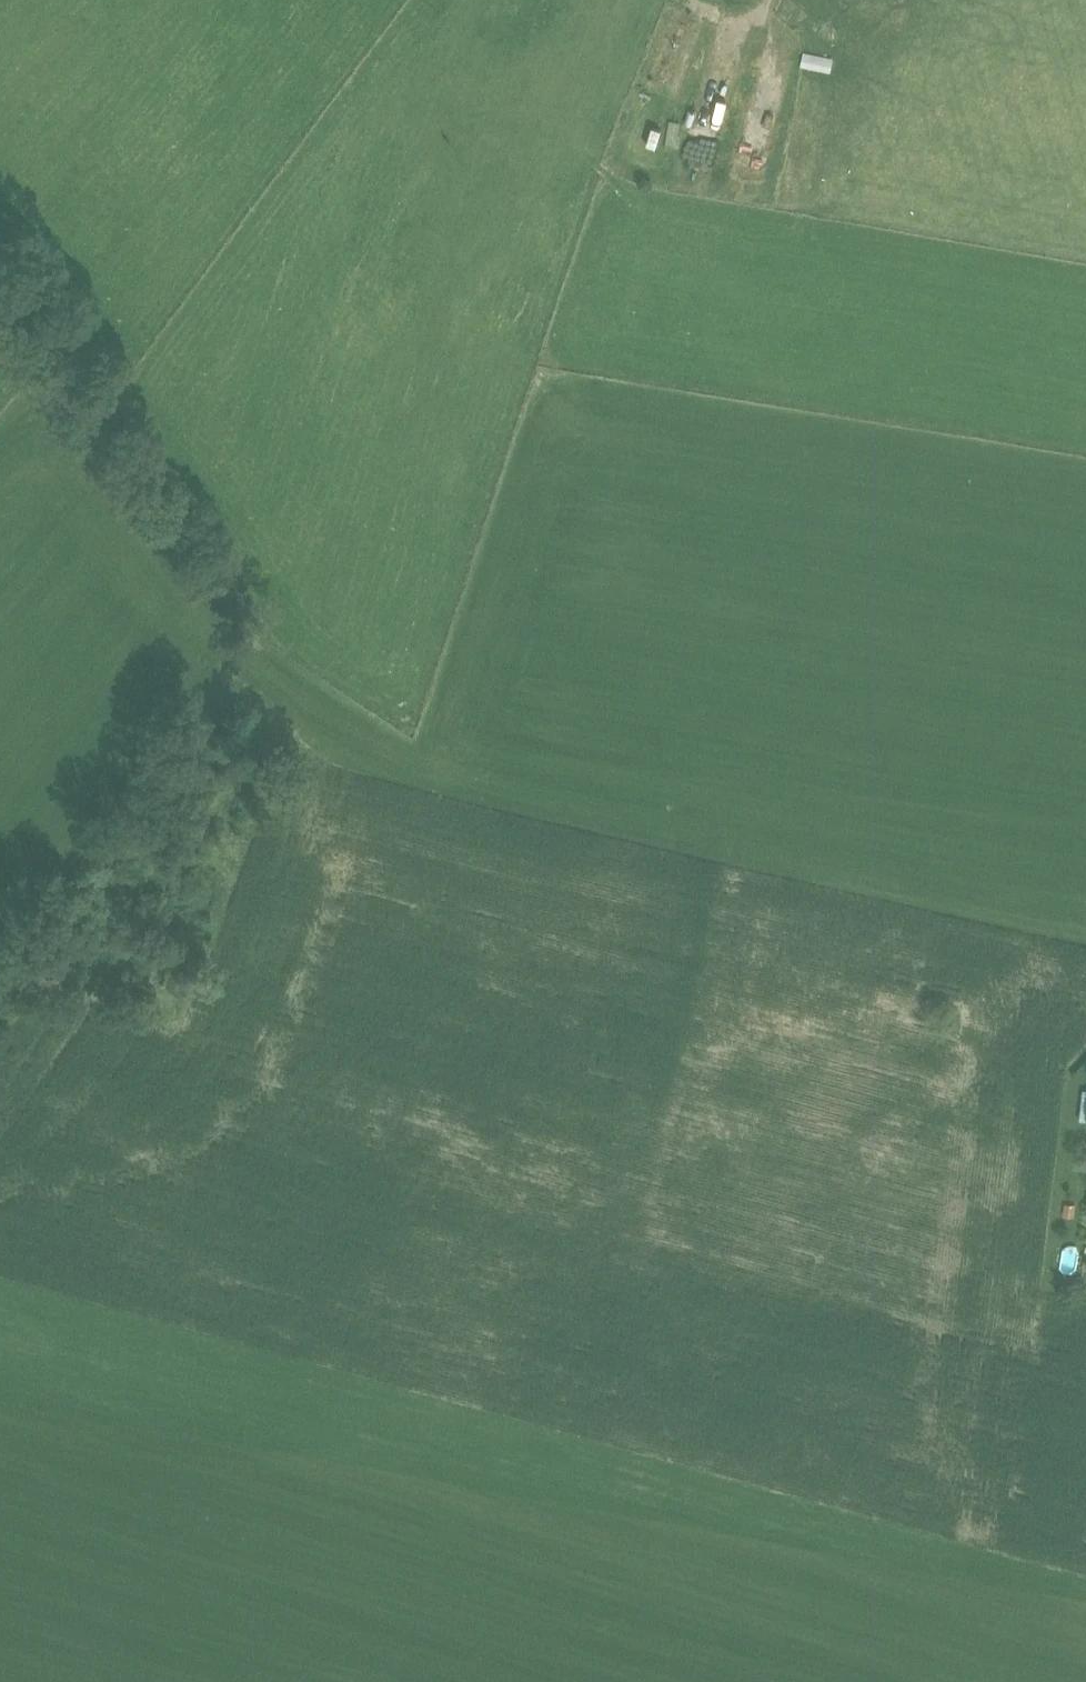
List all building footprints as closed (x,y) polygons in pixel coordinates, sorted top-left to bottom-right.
[(1073,1217),(1074,1206),(1065,1205),(1064,1216),(1073,1217)]
